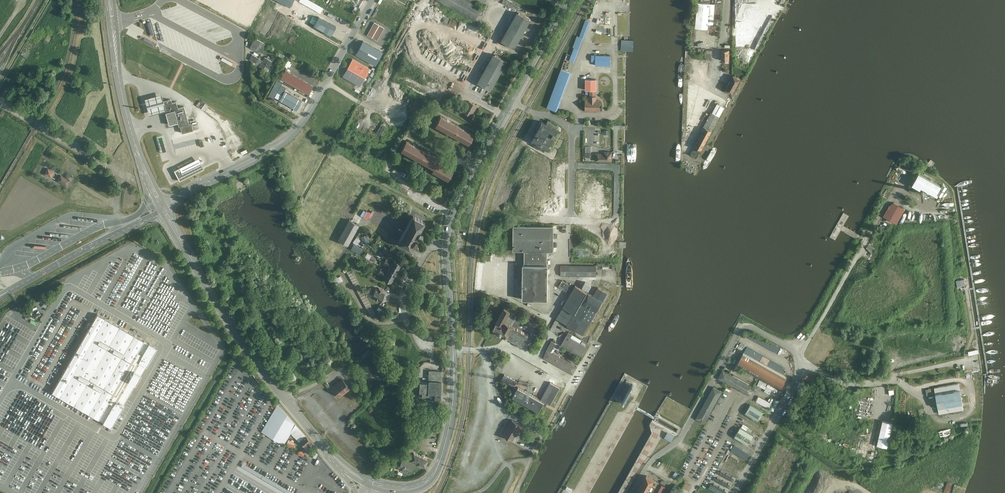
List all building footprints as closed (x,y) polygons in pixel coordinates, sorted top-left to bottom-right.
[(467,0),(437,0),(473,21),(481,8),(467,0)] [(713,23),(714,3),(697,2),(695,22),(713,23)] [(515,49),(531,20),(517,12),(501,41),(515,49)] [(318,16),(313,25),(331,35),(336,26),(318,16)] [(374,23),(367,35),(376,41),(383,28),(374,23)] [(575,62),(583,38),(577,36),(573,47),(574,48),(570,60),(575,62)] [(156,43),(145,38),(143,41),(154,47),(156,43)] [(266,44),(255,38),(249,48),(261,54),(266,44)] [(632,41),(621,40),(621,51),(632,51),(632,41)] [(363,41),(355,54),(375,65),(383,52),(363,41)] [(491,92),(508,61),(493,53),(476,84),(491,92)] [(252,54),(249,59),(259,65),(258,67),(263,69),(265,66),(268,68),(272,62),(270,60),(271,58),(268,56),(267,58),(265,57),(263,61),(252,54)] [(611,66),(611,56),(592,55),(591,62),(595,62),(595,65),(611,66)] [(352,59),(343,77),(360,86),(370,69),(369,68),(352,59)] [(285,70),(281,78),(308,94),(313,86),(285,70)] [(556,111),(571,73),(562,70),(548,108),(556,111)] [(734,94),(741,80),(734,76),(726,90),(734,94)] [(585,111),(600,111),(600,100),(596,100),(597,80),(586,79),(586,91),(589,91),(589,100),(585,100),(585,111)] [(277,81),(269,96),(274,99),(282,83),(277,81)] [(284,91),(279,99),(297,109),(302,101),(284,91)] [(166,111),(163,102),(161,95),(144,99),(149,116),(166,111)] [(180,127),(188,124),(183,106),(177,108),(176,103),(172,104),(170,100),(163,102),(166,111),(166,113),(165,113),(169,126),(177,123),(178,128),(180,127)] [(471,119),(478,107),(468,101),(461,114),(471,119)] [(458,125),(441,116),(435,127),(451,136),(458,125)] [(542,121),(532,140),(536,142),(534,146),(544,151),(546,148),(550,150),(561,132),(557,130),(558,126),(548,120),(546,124),(542,121)] [(188,124),(180,127),(182,134),(193,131),(190,124),(188,124)] [(474,135),(458,125),(451,136),(467,146),(474,135)] [(400,151),(416,160),(422,150),(405,141),(400,151)] [(594,147),(584,147),(584,158),(590,158),(591,154),(594,154),(594,147)] [(416,160),(433,169),(436,162),(438,159),(422,150),(416,160)] [(595,162),(612,162),(612,152),(603,152),(603,153),(595,153),(595,162)] [(453,158),(457,162),(463,156),(459,153),(453,158)] [(172,168),(174,172),(199,160),(196,156),(172,168)] [(177,177),(179,182),(203,170),(201,165),(199,160),(174,172),(177,177)] [(453,172),(436,162),(433,169),(431,172),(448,181),(453,172)] [(55,171),(49,168),(45,174),(51,178),(55,171)] [(540,177),(540,209),(560,209),(560,171),(548,171),(548,168),(535,168),(535,177),(540,177)] [(943,183),(920,170),(913,184),(920,188),(922,185),(937,194),(943,183)] [(70,181),(59,174),(55,180),(67,187),(70,181)] [(912,186),(910,190),(917,194),(920,190),(912,186)] [(426,192),(438,198),(440,194),(429,187),(426,192)] [(468,212),(473,204),(467,201),(462,209),(468,212)] [(425,220),(412,213),(398,240),(411,246),(425,220)] [(349,243),(359,224),(349,219),(339,238),(349,243)] [(524,251),(522,300),(547,300),(548,266),(548,252),(552,252),(552,227),(512,226),(512,251),(524,251)] [(386,258),(385,261),(398,269),(401,264),(393,260),(392,262),(386,258)] [(385,261),(383,263),(389,267),(388,269),(396,273),(398,269),(385,261)] [(596,266),(560,266),(560,276),(582,276),(596,276),(596,266)] [(381,268),(379,270),(393,278),(396,273),(388,269),(387,271),(381,268)] [(376,315),(352,269),(348,272),(372,317),(376,315)] [(379,270),(378,272),(384,276),(383,278),(390,283),(393,278),(379,270)] [(346,285),(340,275),(336,278),(342,288),(346,285)] [(602,300),(607,292),(598,287),(594,296),(587,292),(592,284),(581,278),(576,287),(572,284),(561,305),(559,304),(552,316),(584,333),(602,300)] [(566,290),(570,284),(564,280),(560,286),(566,290)] [(370,287),(367,291),(372,294),(371,296),(380,301),(385,293),(381,291),(382,289),(379,288),(378,289),(376,288),(374,290),(370,287)] [(505,307),(493,329),(524,345),(529,335),(510,325),(516,313),(505,307)] [(51,395),(111,429),(156,349),(96,315),(51,395)] [(582,355),(587,346),(580,342),(581,340),(567,332),(561,344),(582,355)] [(543,358),(572,374),(577,365),(550,352),(554,343),(550,341),(546,350),(543,358)] [(787,377),(744,353),(736,367),(779,391),(787,377)] [(442,398),(443,370),(430,370),(430,382),(420,382),(420,398),(427,398),(427,392),(429,392),(429,393),(436,393),(435,401),(441,402),(441,398),(442,398)] [(756,388),(724,370),(719,379),(751,397),(756,388)] [(517,381),(505,374),(502,380),(514,387),(517,381)] [(342,380),(332,388),(340,397),(350,389),(342,380)] [(551,405),(560,388),(550,382),(541,399),(548,403),(551,405)] [(961,385),(936,389),(940,413),(965,409),(961,385)] [(539,398),(518,387),(513,396),(540,411),(543,405),(546,407),(547,405),(548,403),(541,399),(539,398)] [(685,440),(693,445),(722,392),(714,387),(696,419),(698,420),(694,426),(693,425),(685,440)] [(773,404),(759,397),(756,402),(770,410),(773,404)] [(775,398),(774,401),(773,400),(772,402),(774,403),(771,409),(776,411),(780,400),(775,398)] [(266,424),(262,432),(284,445),(290,433),(294,437),(291,433),(295,424),(278,404),(269,420),(266,424)] [(751,404),(745,414),(758,422),(764,412),(751,404)] [(902,406),(902,417),(908,417),(908,413),(912,413),(912,406),(902,406)] [(522,426),(512,420),(503,435),(514,441),(522,426)] [(888,448),(894,423),(884,421),(878,446),(888,448)] [(295,424),(291,433),(294,437),(299,442),(300,441),(306,436),(295,424)] [(740,427),(734,437),(747,445),(753,435),(740,427)] [(674,436),(668,432),(665,437),(671,441),(674,436)] [(306,436),(300,441),(304,446),(306,445),(306,446),(307,445),(311,449),(314,445),(306,436)] [(296,442),(288,440),(287,445),(290,446),(290,447),(292,448),(293,447),(294,448),(296,442)] [(430,459),(415,452),(412,459),(426,466),(430,459)] [(416,464),(403,459),(399,469),(410,474),(413,467),(414,468),(416,464)] [(637,492),(647,492),(654,480),(647,476),(637,492)]
